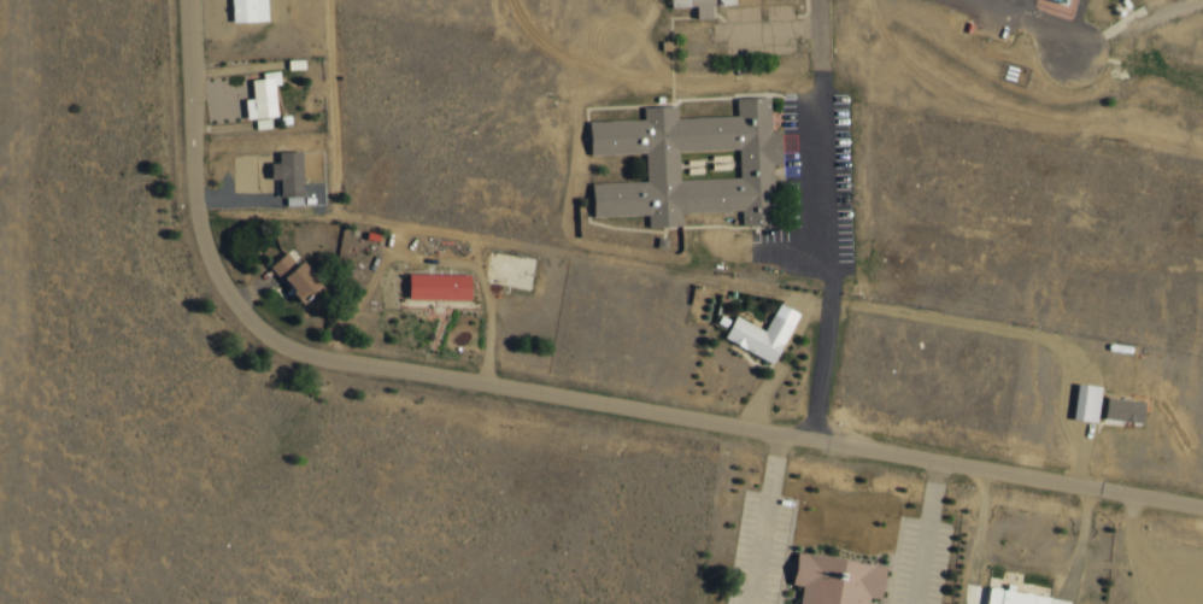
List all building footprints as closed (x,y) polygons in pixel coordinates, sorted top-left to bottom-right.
[(268,21),(267,0),(232,0),(233,22),(268,21)] [(663,2),(683,2),(685,16),(704,14),(704,0),(663,0),(663,2)] [(246,99),(247,118),(277,117),(276,84),(280,84),(280,71),(263,72),(263,79),(253,79),(253,99),(246,99)] [(585,216),(641,215),(641,227),(675,225),(675,212),(734,211),(734,224),(768,224),(767,164),(774,164),(773,131),(764,131),(763,96),(730,98),(730,116),(670,117),(670,105),(636,106),(638,119),(581,121),(582,153),(639,152),(640,181),(585,182),(585,216)] [(282,196),(304,196),(303,151),(280,152),(280,162),(272,162),(273,179),(281,178),(282,196)] [(272,264),(288,289),(293,286),(302,301),(323,288),(306,260),(298,265),(290,253),(272,264)] [(472,275),(410,274),(410,299),(472,300),(472,275)] [(767,330),(736,316),(726,340),(777,362),(799,312),(779,303),(767,330)] [(1102,386),(1079,384),(1076,419),(1099,421),(1102,386)] [(1145,421),(1146,400),(1108,398),(1107,420),(1145,421)] [(781,580),(792,582),(788,603),(858,603),(859,596),(872,598),(878,563),(786,547),(781,580)] [(996,585),(979,582),(975,603),(1037,603),(1039,593),(1007,588),(1008,581),(997,579),(996,585)]
